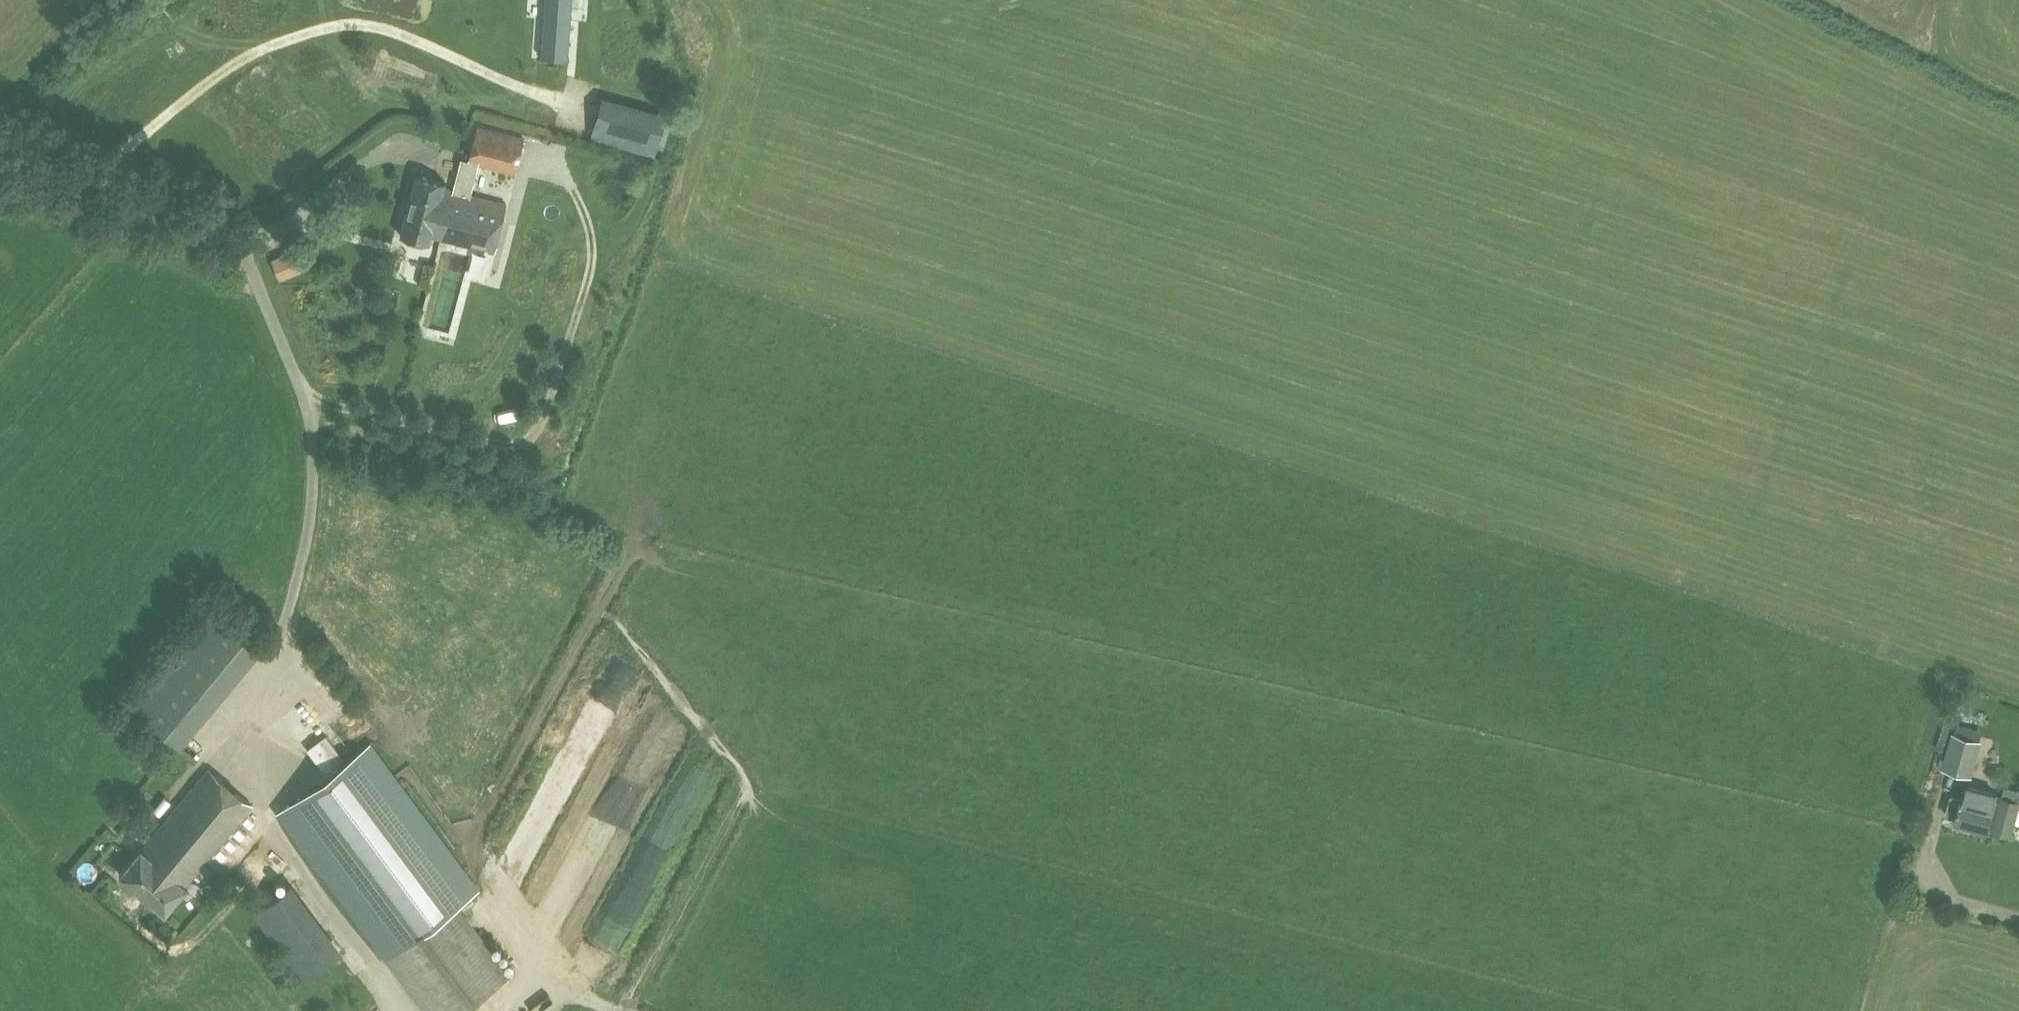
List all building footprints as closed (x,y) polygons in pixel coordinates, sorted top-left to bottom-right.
[(540,56),(567,57),(571,0),(544,0),(540,56)] [(415,172),(399,234),(430,242),(432,237),(494,254),(508,202),(471,192),(478,165),(514,174),(524,135),(511,131),(477,122),(475,129),(468,159),(461,157),(453,187),(445,185),(446,180),(415,172)] [(548,174),(624,190),(633,148),(590,139),(587,152),(554,145),(548,174)] [(422,286),(442,292),(449,267),(430,261),(422,286)] [(133,704),(180,743),(260,648),(213,608),(133,704)] [(1938,747),(1944,748),(1955,711),(1948,709),(1938,747)] [(1941,767),(1971,775),(1982,739),(1951,731),(1941,767)] [(279,809),(428,1010),(455,1010),(506,974),(454,903),(478,885),(370,742),(346,760),(326,733),(307,746),(327,774),(279,809)] [(415,779),(432,765),(412,740),(395,753),(415,779)] [(185,882),(239,817),(250,803),(208,768),(143,847),(140,845),(118,872),(164,910),(186,883),(185,882)] [(1953,823),(1985,832),(1987,827),(2011,834),(2018,809),(2018,789),(2004,785),(2002,793),(1997,792),(1967,783),(1964,796),(1961,795),(1955,817),(1953,823)] [(135,827),(145,817),(132,806),(122,816),(135,827)]
